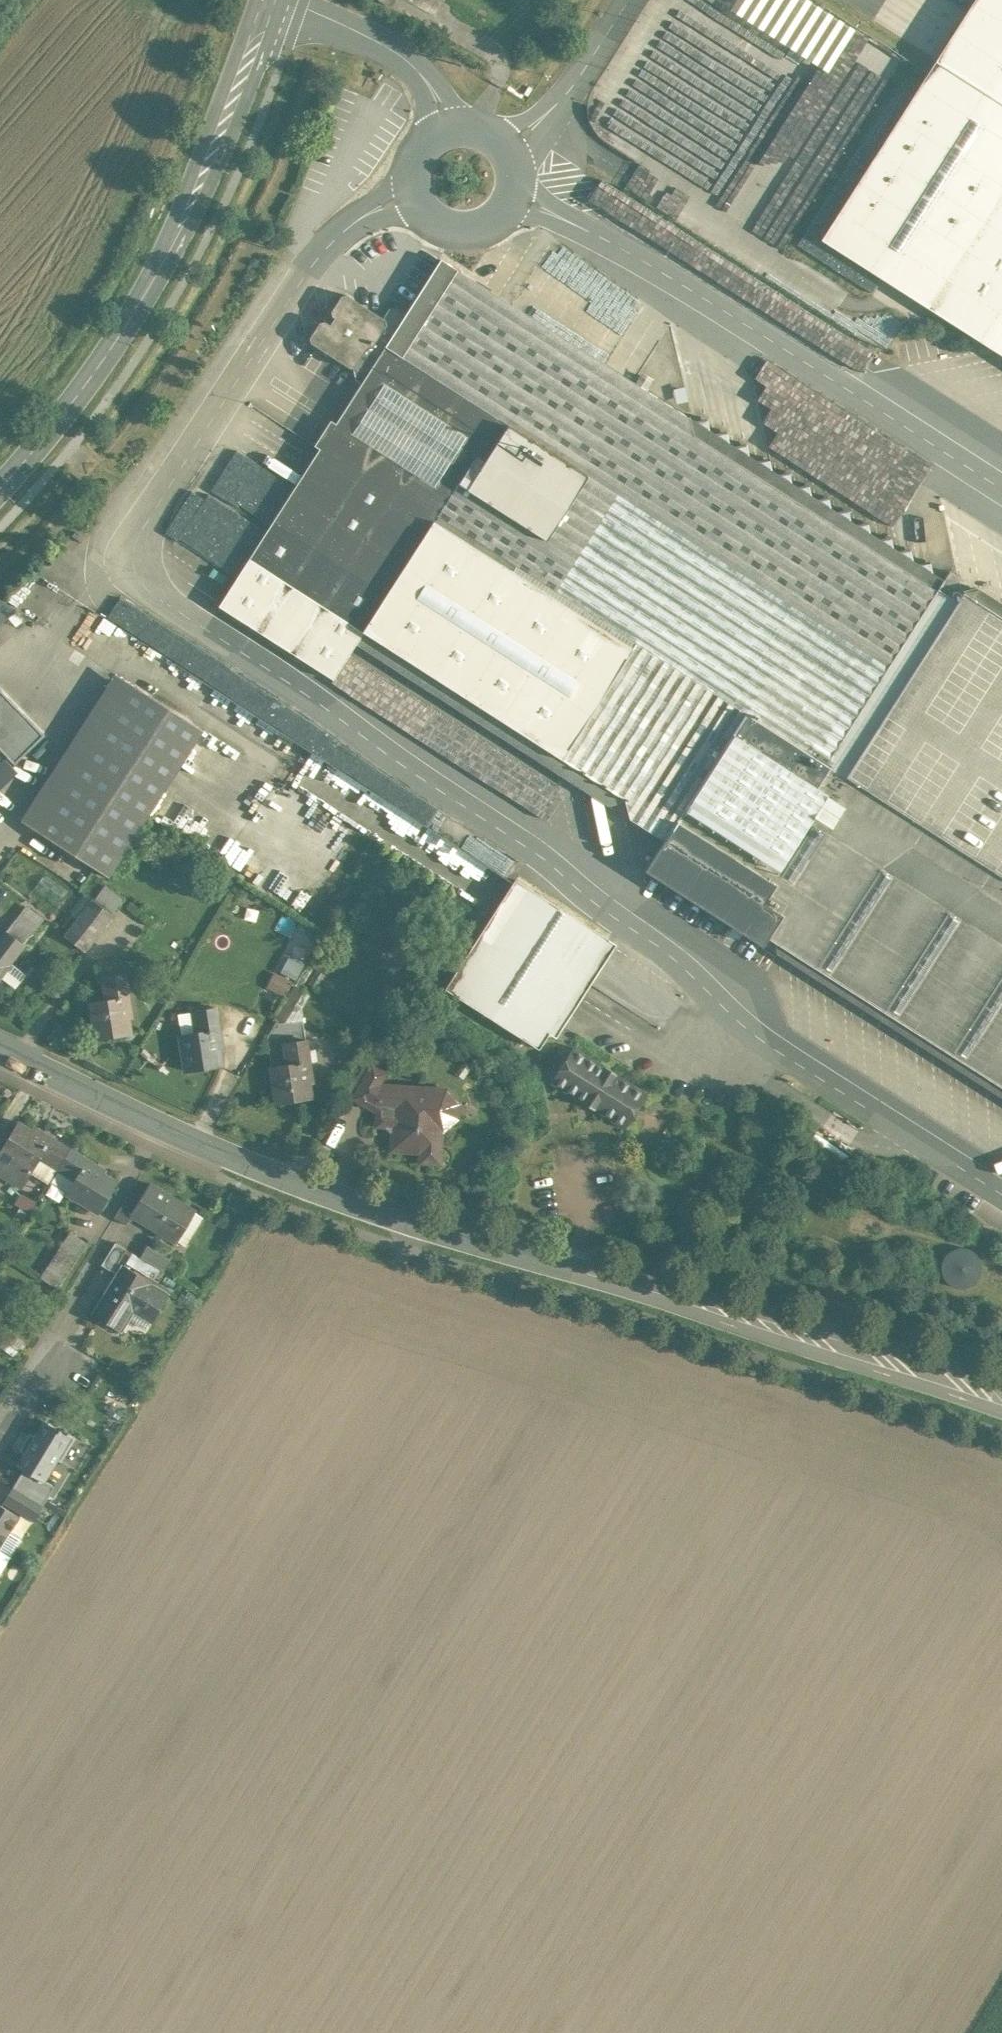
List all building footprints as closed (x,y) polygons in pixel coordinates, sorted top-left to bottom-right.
[(847,22),(808,0),(648,0),(599,85),(602,87),(599,92),(624,106),(632,93),(643,100),(647,93),(656,98),(674,66),(663,60),(672,44),(735,79),(760,36),(820,70),(847,22)] [(821,240),(1001,356),(1001,0),(974,0),(821,240)] [(639,181),(633,193),(669,210),(681,185),(638,165),(632,177),(639,181)] [(712,432),(695,435),(692,419),(441,259),(406,314),(397,308),(390,310),(384,318),(385,319),(385,320),(386,324),(387,325),(386,325),(384,328),(394,334),(387,346),(500,419),(588,476),(546,540),(466,489),(467,487),(459,482),(434,521),(513,571),(516,566),(636,643),(746,713),(826,765),(943,580),(935,574),(918,578),(915,562),(899,565),(895,549),(879,553),(876,551),(872,535),(856,538),(852,522),(836,526),(833,510),(817,513),(813,497),(797,500),(794,484),(777,488),(774,472),(758,475),(755,473),(751,457),(735,461),(731,445),(715,448),(712,432)] [(384,318),(346,294),(342,295),(341,295),(331,311),(332,316),(335,318),(331,325),(324,320),(324,321),(319,322),(309,337),(310,338),(311,342),(310,342),(350,368),(350,367),(353,367),(356,380),(361,384),(386,346),(387,346),(394,334),(384,328),(386,325),(386,324),(385,320),(385,319),(384,318)] [(387,346),(386,346),(361,384),(320,448),(434,522),(434,521),(459,482),(500,419),(387,346)] [(886,495),(916,448),(765,352),(753,372),(766,380),(757,395),(771,404),(763,416),(783,428),(770,448),(828,485),(840,466),(886,495)] [(588,476),(500,419),(459,482),(467,487),(466,489),(546,540),(588,476)] [(226,433),(161,530),(233,577),(303,473),(246,435),(241,443),(226,433)] [(434,522),(320,448),(270,525),(384,599),(434,522)] [(636,643),(516,566),(513,571),(434,521),(434,522),(384,599),(356,643),(367,649),(384,646),(388,663),(407,659),(411,678),(429,674),(433,692),(452,688),(456,707),(473,703),(477,721),(495,717),(499,734),(516,731),(520,748),(538,744),(542,762),(560,758),(561,760),(636,643)] [(384,599),(270,525),(219,606),(333,679),(356,643),(384,599)] [(1001,618),(998,602),(982,605),(978,589),(962,593),(959,577),(949,571),(943,580),(826,765),(1001,878),(1001,617),(1001,618)] [(132,630),(146,612),(124,595),(111,613),(132,630)] [(0,599),(0,622),(16,609),(0,599)] [(746,713),(636,643),(561,760),(564,777),(582,773),(586,791),(604,787),(607,804),(625,801),(629,818),(664,841),(746,713)] [(116,674),(25,820),(113,875),(205,729),(116,674)] [(15,764),(44,735),(0,690),(0,749),(15,764)] [(826,765),(746,713),(664,841),(645,871),(763,947),(768,938),(863,789),(826,765)] [(16,770),(4,757),(0,761),(0,785),(16,770)] [(863,789),(768,938),(775,943),(776,953),(792,953),(793,964),(809,964),(810,975),(826,974),(826,978),(830,978),(830,988),(847,988),(847,999),(864,998),(864,1010),(881,1009),(881,1021),(898,1020),(898,1024),(901,1024),(901,1034),(918,1033),(918,1045),(935,1044),(935,1056),(952,1055),(952,1067),(969,1066),(969,1070),(972,1069),(973,1080),(989,1079),(990,1091),(1001,1090),(1001,878),(863,789)] [(609,939),(515,879),(445,988),(539,1049),(609,939)] [(92,899),(64,935),(85,951),(112,915),(92,899)] [(43,919),(26,906),(15,920),(32,933),(43,919)] [(15,920),(15,919),(6,930),(24,944),(33,933),(32,933),(15,920)] [(1,977),(15,988),(26,974),(10,962),(24,944),(6,930),(0,938),(0,978),(1,977)] [(309,965),(294,952),(283,964),(298,977),(309,965)] [(125,975),(103,978),(106,999),(90,1002),(96,1038),(130,1033),(126,1008),(130,1007),(125,975)] [(220,1039),(215,1007),(177,1013),(180,1034),(186,1071),(220,1065),(216,1040),(220,1039)] [(303,1021),(275,1025),(267,1037),(267,1045),(283,1043),(305,1039),(303,1021)] [(305,1039),(283,1043),(287,1064),(271,1066),(276,1103),(310,1098),(306,1072),(310,1072),(305,1039)] [(648,1094),(574,1047),(551,1082),(625,1128),(648,1094)] [(371,1065),(353,1096),(367,1104),(378,1085),(386,1073),(371,1065)] [(420,1090),(381,1087),(378,1085),(367,1104),(380,1112),(380,1121),(391,1122),(397,1127),(396,1148),(422,1150),(422,1148),(416,1148),(417,1138),(436,1140),(438,1121),(447,1121),(454,1116),(454,1105),(449,1098),(420,1096),(420,1090)] [(18,1122),(0,1151),(0,1173),(22,1186),(32,1171),(49,1181),(69,1148),(42,1132),(40,1135),(18,1122)] [(848,1156),(814,1134),(809,1142),(842,1164),(848,1156)] [(687,1149),(675,1142),(672,1147),(675,1149),(670,1156),(679,1162),(687,1149)] [(97,1165),(69,1148),(49,1181),(98,1212),(116,1182),(95,1169),(97,1165)] [(195,1211),(149,1183),(138,1201),(130,1213),(132,1214),(176,1242),(177,1241),(185,1245),(188,1241),(203,1217),(195,1212),(195,1211)] [(128,1194),(114,1217),(126,1224),(132,1214),(130,1213),(138,1201),(128,1194)] [(87,1242),(70,1231),(58,1249),(75,1260),(87,1242)] [(126,1248),(115,1242),(101,1264),(112,1271),(126,1248)] [(169,1258),(147,1244),(139,1256),(162,1270),(169,1258)] [(941,1277),(972,1288),(985,1256),(954,1244),(941,1277)] [(75,1260),(58,1249),(46,1268),(47,1269),(41,1277),(57,1288),(75,1260)] [(168,1293),(122,1265),(92,1312),(121,1330),(137,1303),(155,1314),(168,1293)] [(25,1340),(6,1328),(0,1337),(0,1347),(13,1356),(25,1340)] [(72,1437),(42,1419),(15,1465),(22,1470),(44,1483),(58,1459),(72,1437)] [(90,1447),(72,1437),(58,1459),(76,1470),(90,1447)] [(22,1470),(13,1486),(43,1503),(52,1487),(44,1483),(22,1470)] [(43,1503),(13,1486),(4,1501),(34,1519),(43,1503)] [(0,1504),(0,1551),(9,1556),(20,1539),(8,1531),(18,1515),(0,1504)] [(0,1551),(0,1571),(9,1556),(0,1551)]
